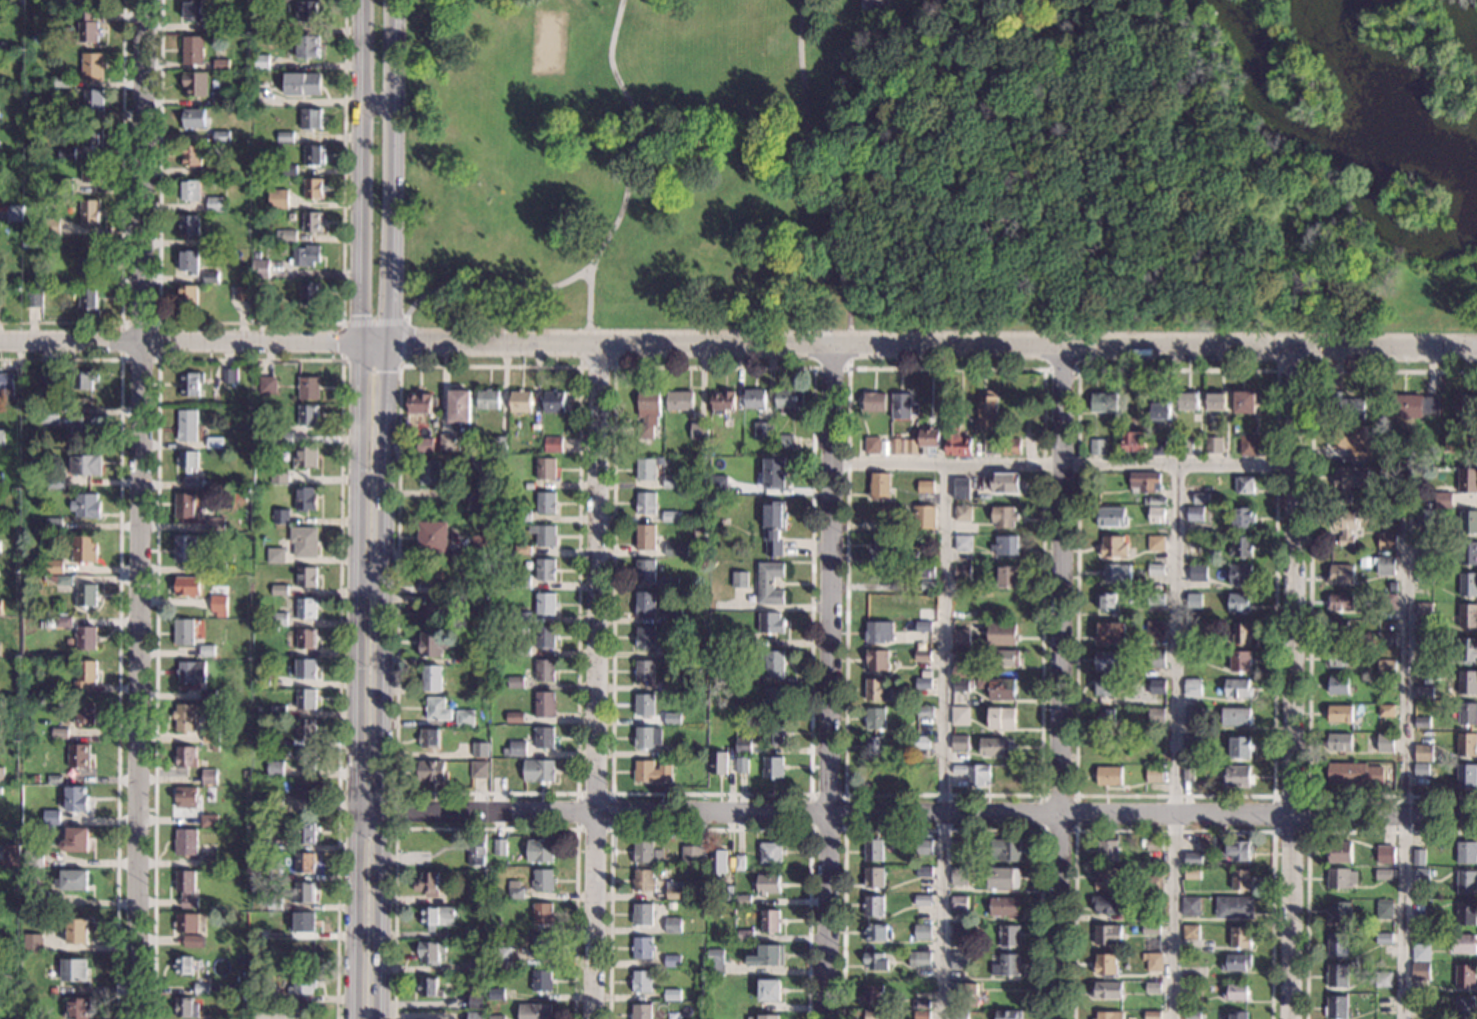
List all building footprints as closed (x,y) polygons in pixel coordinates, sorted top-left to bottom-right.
[(201,20),(185,20),(185,0),(202,0),(201,20)] [(318,22),(303,22),(303,20),(297,20),(298,0),(318,0),(318,22)] [(862,8),(885,7),(885,0),(862,0),(862,8)] [(94,21),(99,21),(99,29),(101,29),(101,36),(99,36),(99,42),(79,42),(79,10),(94,10),(94,21)] [(268,32),(255,32),(255,18),(268,18),(268,32)] [(226,31),(210,31),(210,20),(226,20),(226,31)] [(204,36),(203,64),(183,64),(184,36),(204,36)] [(318,58),(297,57),(297,36),(319,36),(318,58)] [(104,81),(82,81),(83,53),(104,53),(104,81)] [(269,69),(255,69),(255,54),(269,54),(269,69)] [(230,70),(215,70),(214,59),(229,59),(230,70)] [(208,97),(185,97),(186,86),(184,86),(184,72),(208,72),(208,97)] [(320,95),(285,95),(285,73),(321,73),(320,95)] [(71,87),(55,86),(55,76),(71,76),(71,87)] [(104,110),(85,110),(85,89),(104,89),(104,110)] [(322,108),(301,109),(301,129),(322,128),(322,108)] [(206,127),(184,127),(184,109),(204,109),(206,109),(206,127)] [(77,123),(61,123),(61,112),(77,112),(77,123)] [(102,146),(83,145),(84,126),(102,126),(102,146)] [(230,142),(214,142),(214,131),(230,131),(230,142)] [(294,131),(293,142),(278,142),(278,131),(294,131)] [(202,145),(201,165),(183,165),(183,144),(202,145)] [(324,165),(304,165),(305,144),(323,145),(324,165)] [(76,148),(75,158),(60,158),(60,147),(76,148)] [(102,182),(83,182),(83,162),(85,162),(102,162),(102,182)] [(297,165),(296,175),(278,175),(278,164),(297,165)] [(222,166),(222,177),(208,177),(209,166),(222,166)] [(278,168),(278,175),(269,174),(270,167),(278,168)] [(73,196),(56,195),(56,177),(73,177),(73,196)] [(323,199),(303,198),(304,178),(323,178),(323,199)] [(201,180),(200,200),(183,200),(183,180),(201,180)] [(287,208),(269,208),(270,189),(288,189),(287,208)] [(224,197),(223,212),(208,212),(208,197),(224,197)] [(100,225),(81,224),(81,199),(100,199),(100,225)] [(24,206),(23,221),(9,220),(10,205),(24,206)] [(322,212),(321,232),(302,231),(303,211),(322,212)] [(199,235),(180,235),(180,215),(199,215),(199,235)] [(61,233),(47,233),(47,218),(61,218),(61,233)] [(296,241),(276,241),(276,230),(296,230),(296,241)] [(31,257),(0,256),(0,236),(31,237),(31,257)] [(220,247),(206,247),(206,236),(221,237),(220,247)] [(319,245),(320,251),(320,262),(314,262),(314,266),(292,265),(293,247),(305,247),(305,245),(319,245)] [(198,274),(188,274),(188,270),(179,270),(179,250),(199,250),(198,274)] [(99,275),(80,275),(81,255),(100,255),(99,275)] [(269,259),(268,279),(252,279),(252,259),(269,259)] [(219,271),(219,282),(204,282),(205,271),(219,271)] [(320,282),(319,302),(300,301),(301,282),(320,282)] [(198,286),(197,306),(179,305),(179,285),(198,286)] [(246,292),(249,292),(249,301),(228,301),(228,286),(246,286),(246,292)] [(99,308),(80,308),(80,288),(82,288),(99,288),(99,308)] [(43,291),(43,307),(27,307),(27,290),(43,291)] [(24,381),(15,381),(15,367),(24,367),(24,381)] [(237,368),(237,383),(223,383),(223,368),(237,368)] [(61,385),(43,385),(44,370),(45,370),(61,370),(61,385)] [(99,371),(99,381),(93,381),(93,388),(74,388),(74,371),(99,371)] [(201,395),(182,395),(182,372),(202,372),(201,395)] [(14,395),(0,395),(0,373),(15,373),(14,395)] [(276,394),(259,394),(259,376),(272,376),(277,376),(276,394)] [(320,398),(299,398),(299,376),(320,376),(320,398)] [(491,390),(498,390),(498,409),(478,409),(478,391),(487,391),(487,389),(491,389),(491,390)] [(765,410),(756,409),(756,408),(745,408),(746,389),(765,390),(765,410)] [(470,423),(449,423),(449,390),(471,391),(470,423)] [(734,409),(725,409),(725,414),(712,413),(712,392),(720,393),(720,390),(734,390),(734,409)] [(801,408),(795,408),(795,414),(780,414),(780,408),(777,408),(777,390),(802,390),(801,408)] [(1198,410),(1178,410),(1178,390),(1199,391),(1198,410)] [(1227,391),(1226,411),(1206,410),(1206,390),(1227,391)] [(531,412),(511,412),(511,391),(531,392),(531,412)] [(1255,413),(1234,413),(1234,391),(1255,391),(1255,413)] [(565,392),(564,412),(545,412),(545,392),(565,392)] [(659,416),(657,416),(657,425),(653,425),(653,438),(638,438),(638,422),(643,422),(643,417),(638,417),(639,392),(659,392),(659,416)] [(692,409),(668,409),(668,407),(668,392),(692,392),(692,409)] [(1342,398),(1364,398),(1364,419),(1340,419),(1340,406),(1331,406),(1331,392),(1342,392),(1342,398)] [(433,394),(433,397),(438,397),(438,406),(432,405),(432,413),(406,412),(406,402),(409,402),(409,393),(433,394)] [(885,412),(864,412),(864,393),(885,393),(885,412)] [(911,403),(918,403),(918,415),(910,415),(910,419),(892,419),(892,393),(911,393),(911,403)] [(1117,413),(1092,412),(1092,393),(1117,393),(1117,413)] [(1465,395),(1476,395),(1476,423),(1453,422),(1454,393),(1465,393),(1465,395)] [(1422,397),(1439,397),(1439,416),(1422,416),(1422,418),(1390,418),(1391,395),(1422,395),(1422,397)] [(997,427),(979,427),(979,396),(998,396),(997,427)] [(1171,401),(1170,421),(1151,420),(1151,401),(1171,401)] [(320,425),(299,425),(299,404),(320,405),(320,425)] [(59,423),(40,422),(40,407),(59,408),(59,423)] [(198,441),(178,440),(179,408),(198,409),(198,441)] [(1038,420),(1029,420),(1029,412),(1038,412),(1038,420)] [(96,418),(95,438),(72,437),(73,417),(96,418)] [(960,434),(964,438),(972,438),(972,456),(947,456),(947,422),(960,422),(960,434)] [(708,439),(691,439),(691,423),(705,423),(708,423),(708,439)] [(773,439),(755,439),(755,423),(773,423),(773,439)] [(283,431),(293,432),(292,443),(274,442),(274,432),(275,432),(275,425),(283,426),(283,431)] [(1366,445),(1372,445),(1372,459),(1350,460),(1350,449),(1333,449),(1333,425),(1366,425),(1366,445)] [(933,429),(940,429),(939,447),(927,447),(927,454),(919,454),(919,429),(928,429),(928,426),(933,427),(933,429)] [(1146,457),(1122,457),(1123,438),(1125,438),(1125,431),(1146,431),(1146,457)] [(455,444),(459,444),(459,450),(440,450),(440,434),(455,434),(455,444)] [(1256,456),(1239,456),(1239,434),(1257,434),(1256,456)] [(792,450),(777,450),(778,435),(792,435),(792,450)] [(223,448),(207,448),(207,437),(223,437),(223,448)] [(434,452),(417,452),(418,437),(434,437),(434,452)] [(506,452),(495,452),(495,437),(506,437),(506,452)] [(561,452),(545,452),(545,437),(561,437),(561,452)] [(880,454),(865,453),(865,437),(880,437),(880,454)] [(999,438),(999,454),(984,454),(984,437),(999,438)] [(1222,437),(1222,453),(1205,453),(1206,437),(1222,437)] [(1451,453),(1441,453),(1442,437),(1451,437),(1451,453)] [(900,454),(890,454),(890,438),(900,438),(900,454)] [(1020,454),(1002,454),(1002,438),(1020,438),(1020,454)] [(917,454),(907,454),(907,439),(917,439),(917,454)] [(1106,455),(1090,454),(1091,439),(1106,439),(1106,455)] [(1165,440),(1164,456),(1150,456),(1150,439),(1165,440)] [(1192,455),(1177,455),(1177,439),(1192,439),(1192,455)] [(1040,453),(1031,453),(1031,445),(1039,445),(1040,453)] [(319,467),(294,466),(294,457),(299,457),(299,446),(319,446),(319,467)] [(200,467),(192,467),(192,473),(186,473),(186,467),(178,466),(178,455),(180,456),(180,450),(200,451),(200,467)] [(96,456),(104,456),(104,475),(72,475),(72,465),(70,465),(70,454),(96,454),(96,456)] [(487,470),(487,457),(475,457),(474,470),(487,470)] [(555,479),(536,479),(536,458),(555,458),(555,479)] [(442,460),(440,484),(427,484),(428,479),(420,479),(421,459),(442,460)] [(655,479),(637,480),(637,459),(655,459),(655,479)] [(785,487),(764,487),(764,484),(755,483),(755,472),(764,472),(764,459),(785,459),(785,487)] [(1369,486),(1348,486),(1348,495),(1350,495),(1350,504),(1336,504),(1336,493),(1340,493),(1340,488),(1334,488),(1334,475),(1335,475),(1335,467),(1369,467),(1369,486)] [(1458,468),(1476,468),(1476,493),(1457,493),(1458,468)] [(289,483),(271,483),(271,472),(289,472),(289,483)] [(890,498),(869,498),(870,483),(871,483),(871,472),(890,472),(890,498)] [(1160,490),(1166,490),(1165,505),(1143,505),(1143,497),(1155,497),(1155,493),(1131,493),(1131,488),(1130,488),(1130,472),(1160,473),(1160,490)] [(63,488),(47,488),(48,473),(64,474),(63,488)] [(1019,494),(992,493),(992,473),(1019,473),(1019,494)] [(678,488),(664,488),(664,476),(677,476),(678,488)] [(727,494),(711,493),(711,476),(727,476),(727,494)] [(1253,493),(1235,493),(1235,477),(1252,477),(1253,493)] [(203,489),(186,489),(186,478),(204,478),(203,489)] [(970,500),(954,499),(954,478),(970,478),(970,500)] [(933,493),(918,493),(918,480),(933,481),(933,493)] [(315,492),(318,492),(318,510),(309,510),(309,512),(298,512),(298,509),(295,509),(296,486),(315,486),(315,492)] [(98,493),(98,501),(101,501),(100,518),(76,517),(76,510),(71,510),(71,501),(76,501),(77,492),(98,493)] [(555,513),(536,513),(536,492),(555,492),(555,513)] [(1451,509),(1435,508),(1435,492),(1451,492),(1451,509)] [(197,518),(176,517),(176,493),(198,494),(197,518)] [(655,513),(637,513),(637,493),(655,493),(655,513)] [(1209,504),(1193,504),(1193,493),(1209,493),(1209,504)] [(785,513),(787,513),(787,519),(784,519),(784,529),(779,529),(779,540),(782,540),(782,556),(766,556),(766,541),(763,541),(763,502),(785,502),(785,513)] [(972,521),(955,521),(955,505),(972,506),(972,521)] [(936,506),(935,529),(912,528),(912,522),(908,521),(908,512),(912,512),(912,506),(936,506)] [(1014,513),(1018,513),(1018,521),(1014,521),(1014,529),(995,528),(995,523),(992,523),(992,506),(1014,506),(1014,513)] [(1203,521),(1187,521),(1187,507),(1187,506),(1203,506),(1203,521)] [(1164,523),(1148,523),(1149,507),(1164,507),(1164,523)] [(1251,514),(1254,514),(1254,522),(1251,522),(1251,529),(1229,529),(1229,519),(1232,519),(1232,507),(1251,507),(1251,514)] [(1124,516),(1127,516),(1127,525),(1125,525),(1125,527),(1098,527),(1098,508),(1124,508),(1124,516)] [(289,524),(273,524),(273,509),(290,509),(289,524)] [(1433,527),(1428,527),(1428,535),(1417,535),(1417,526),(1415,526),(1416,509),(1434,509),(1433,527)] [(1367,521),(1356,521),(1356,530),(1350,529),(1350,536),(1353,536),(1353,546),(1339,546),(1339,536),(1341,536),(1341,530),(1333,530),(1333,510),(1367,511),(1367,521)] [(1461,510),(1476,510),(1476,533),(1459,533),(1460,510),(1461,510)] [(530,521),(515,521),(515,511),(531,511),(530,521)] [(678,521),(663,522),(663,512),(678,511),(678,521)] [(227,532),(209,532),(209,517),(227,516),(227,532)] [(62,518),(62,530),(47,530),(47,518),(62,518)] [(448,554),(418,554),(419,521),(448,521),(448,554)] [(655,550),(637,550),(637,525),(655,525),(655,550)] [(554,535),(555,535),(555,546),(536,546),(536,533),(531,533),(531,526),(554,526),(554,535)] [(318,558),(294,557),(295,543),(290,542),(290,527),(318,527),(318,558)] [(704,539),(693,539),(693,527),(704,527),(704,539)] [(1395,550),(1378,550),(1378,534),(1395,534),(1395,550)] [(97,562),(73,562),(73,535),(74,535),(97,535),(97,562)] [(201,562),(175,562),(175,535),(201,535),(201,562)] [(490,560),(471,559),(471,535),(490,535),(490,560)] [(892,542),(900,542),(900,548),(892,548),(892,553),(876,553),(876,548),(871,548),(871,541),(874,541),(874,535),(893,535),(892,542)] [(972,551),(955,551),(955,535),(972,535),(972,551)] [(1164,551),(1148,551),(1148,536),(1164,535),(1164,551)] [(1018,542),(1021,542),(1021,549),(1018,549),(1018,555),(996,555),(996,551),(991,552),(990,544),(996,544),(996,536),(1018,536),(1018,542)] [(1123,544),(1127,544),(1127,557),(1120,557),(1120,562),(1110,562),(1110,557),(1101,557),(1101,543),(1103,543),(1103,536),(1123,536),(1123,544)] [(1201,545),(1186,545),(1186,536),(1201,536),(1201,545)] [(1251,557),(1231,557),(1231,556),(1229,556),(1229,548),(1231,548),(1231,536),(1251,536),(1251,557)] [(1459,542),(1476,542),(1476,565),(1459,565),(1459,542)] [(530,555),(514,555),(514,544),(530,544),(530,555)] [(285,564),(267,563),(267,547),(285,547),(285,564)] [(918,561),(904,561),(904,551),(918,551),(918,561)] [(1394,556),(1393,575),(1377,575),(1377,555),(1394,556)] [(554,580),(535,580),(536,558),(553,559),(554,559),(554,580)] [(63,573),(47,573),(47,559),(63,559),(63,573)] [(655,581),(636,581),(636,559),(655,559),(655,581)] [(443,585),(420,584),(421,566),(425,566),(425,560),(443,560),(443,585)] [(783,577),(774,577),(774,590),(784,590),(784,604),(758,604),(758,562),(784,563),(783,577)] [(934,579),(914,579),(915,571),(909,571),(910,564),(915,564),(915,562),(935,562),(934,579)] [(228,574),(211,574),(211,573),(211,563),(228,563),(228,574)] [(1206,582),(1189,582),(1189,563),(1206,564),(1206,582)] [(1131,581),(1119,581),(1119,582),(1104,582),(1104,564),(1131,564),(1131,581)] [(1164,575),(1148,575),(1148,564),(1164,564),(1164,575)] [(970,580),(955,581),(955,565),(970,565),(970,580)] [(1018,566),(1017,586),(998,586),(998,565),(1018,566)] [(1251,575),(1249,575),(1249,585),(1229,585),(1229,565),(1251,565),(1251,575)] [(1353,583),(1326,583),(1326,576),(1330,576),(1330,565),(1353,565),(1353,583)] [(317,587),(298,587),(298,567),(317,567),(317,587)] [(1432,571),(1432,584),(1416,584),(1417,571),(1432,571)] [(748,587),(732,587),(732,572),(748,572),(748,587)] [(1459,573),(1476,573),(1476,596),(1459,596),(1459,573)] [(72,576),(72,585),(58,585),(58,582),(51,582),(51,580),(50,580),(50,575),(72,576)] [(201,595),(196,595),(196,598),(179,598),(179,596),(175,596),(176,576),(201,576),(201,595)] [(677,579),(676,593),(665,593),(666,579),(677,579)] [(936,590),(921,590),(921,580),(936,581),(936,590)] [(465,593),(449,593),(449,582),(465,582),(465,593)] [(96,606),(76,606),(76,597),(78,597),(78,584),(96,584),(96,606)] [(288,595),(272,595),(272,584),(288,584),(288,595)] [(654,617),(636,617),(636,592),(654,592),(654,617)] [(895,611),(893,611),(893,614),(885,614),(885,612),(863,612),(863,592),(895,592),(895,611)] [(930,605),(913,604),(913,592),(930,592),(930,605)] [(554,614),(536,614),(536,593),(554,593),(554,614)] [(1115,602),(1118,602),(1118,616),(1112,616),(1112,612),(1100,612),(1100,607),(1095,608),(1095,593),(1115,593),(1115,602)] [(1164,611),(1148,611),(1148,593),(1164,593),(1164,611)] [(1200,609),(1187,609),(1187,593),(1201,593),(1200,609)] [(1251,603),(1248,603),(1248,612),(1229,612),(1229,593),(1251,593),(1251,603)] [(1396,611),(1379,610),(1380,593),(1397,593),(1396,611)] [(1353,610),(1330,611),(1329,594),(1353,594),(1353,610)] [(228,612),(211,612),(211,595),(228,595),(228,612)] [(439,624),(421,624),(422,601),(427,602),(427,596),(440,596),(439,624)] [(317,618),(297,618),(298,598),(317,599),(317,618)] [(1459,603),(1476,604),(1476,627),(1458,627),(1459,603)] [(680,623),(665,623),(666,611),(680,611),(680,623)] [(288,612),(287,626),(272,625),(272,612),(288,612)] [(529,622),(509,622),(509,612),(529,612),(529,622)] [(780,619),(783,619),(783,632),(759,632),(759,612),(780,613),(780,619)] [(72,627),(55,627),(55,616),(72,617),(72,627)] [(194,645),(175,645),(175,619),(195,619),(194,645)] [(893,641),(885,641),(885,643),(866,643),(866,642),(865,642),(865,630),(866,630),(866,622),(893,621),(893,641)] [(931,632),(916,632),(916,621),(931,621),(931,632)] [(1163,638),(1147,638),(1147,621),(1163,621),(1163,638)] [(1348,628),(1353,628),(1353,638),(1329,638),(1329,621),(1348,621),(1348,628)] [(1017,634),(1019,634),(1019,640),(1017,640),(1017,645),(988,644),(989,622),(1017,622),(1017,634)] [(1205,639),(1190,639),(1190,622),(1205,622),(1205,639)] [(1125,643),(1098,643),(1098,623),(1125,623),(1125,643)] [(1250,644),(1231,644),(1231,635),(1232,635),(1232,623),(1250,623),(1250,644)] [(96,635),(99,635),(99,641),(96,641),(96,649),(77,649),(77,626),(96,626),(96,635)] [(555,626),(554,648),(535,647),(535,626),(555,626)] [(654,647),(636,648),(636,627),(654,627),(654,647)] [(318,649),(298,648),(298,628),(318,629),(318,649)] [(970,646),(954,645),(954,629),(971,630),(970,646)] [(443,638),(449,638),(449,649),(443,649),(443,657),(420,656),(420,630),(443,631),(443,638)] [(1395,648),(1377,648),(1377,632),(1395,632),(1395,648)] [(754,648),(739,647),(739,636),(754,637),(754,648)] [(1425,650),(1425,636),(1416,636),(1416,650),(1425,650)] [(1458,638),(1476,638),(1476,662),(1457,661),(1458,638)] [(216,645),(215,656),(200,656),(201,645),(216,645)] [(689,655),(666,656),(666,648),(689,647),(689,655)] [(1352,649),(1352,667),(1329,667),(1329,649),(1352,649)] [(888,671),(867,671),(867,663),(866,663),(866,650),(888,650),(888,671)] [(931,650),(930,662),(915,661),(915,650),(931,650)] [(1019,666),(995,665),(996,650),(1019,650),(1019,666)] [(1164,668),(1147,668),(1147,650),(1164,650),(1164,668)] [(784,652),(784,677),(765,676),(765,660),(758,660),(758,651),(784,652)] [(1128,664),(1120,663),(1119,672),(1097,671),(1097,651),(1128,652),(1128,664)] [(1202,662),(1187,662),(1187,651),(1189,651),(1202,651),(1202,662)] [(1250,671),(1230,671),(1230,651),(1250,651),(1250,671)] [(487,662),(473,662),(474,653),(487,654),(487,662)] [(317,678),(298,678),(298,658),(317,658),(317,678)] [(1395,675),(1378,675),(1378,659),(1395,660),(1395,675)] [(97,661),(96,681),(95,681),(95,686),(88,685),(88,692),(73,692),(74,680),(77,681),(78,660),(97,661)] [(553,681),(534,680),(534,677),(529,677),(529,663),(535,663),(535,660),(553,660),(553,681)] [(654,681),(635,681),(636,660),(654,661),(654,681)] [(968,669),(972,669),(972,677),(952,677),(952,668),(953,668),(953,660),(968,661),(968,669)] [(206,682),(197,682),(197,685),(192,685),(192,682),(179,682),(179,676),(177,676),(177,669),(180,669),(180,661),(206,661),(206,682)] [(443,691),(424,691),(424,665),(443,665),(443,691)] [(741,681),(726,681),(726,666),(741,666),(741,681)] [(1458,671),(1476,671),(1476,694),(1458,694),(1458,671)] [(272,675),(271,686),(254,685),(254,675),(272,675)] [(522,688),(508,688),(508,676),(522,676),(522,688)] [(931,689),(916,689),(916,677),(931,678),(931,689)] [(1347,694),(1328,694),(1328,677),(1347,677),(1347,694)] [(884,689),(892,689),(892,700),(866,700),(866,678),(884,679),(884,689)] [(1014,700),(989,700),(989,678),(1015,679),(1014,700)] [(1201,697),(1184,696),(1184,678),(1201,678),(1201,697)] [(676,680),(675,691),(661,690),(661,679),(676,680)] [(969,692),(953,692),(953,679),(969,679),(969,692)] [(1113,697),(1105,697),(1105,695),(1097,695),(1097,679),(1113,679),(1113,697)] [(1166,694),(1150,694),(1150,679),(1165,679),(1166,694)] [(1248,687),(1253,687),(1253,698),(1224,698),(1224,679),(1249,679),(1248,687)] [(1432,699),(1417,699),(1417,686),(1432,686),(1432,699)] [(783,706),(764,707),(764,688),(783,687),(783,706)] [(217,690),(217,700),(215,700),(201,700),(201,689),(217,690)] [(317,689),(316,709),(297,709),(297,689),(317,689)] [(553,700),(554,700),(554,716),(553,716),(553,717),(534,717),(535,692),(553,692),(553,700)] [(653,715),(635,715),(635,694),(653,694),(653,715)] [(445,708),(452,708),(452,720),(427,720),(427,696),(446,697),(445,708)] [(94,724),(75,723),(75,713),(68,713),(68,702),(94,703),(94,724)] [(757,703),(756,719),(741,718),(741,703),(757,703)] [(1476,724),(1457,724),(1458,703),(1476,703),(1476,724)] [(197,704),(197,731),(188,731),(188,734),(183,734),(183,731),(177,731),(177,704),(197,704)] [(287,705),(286,715),(270,715),(270,704),(287,705)] [(1394,717),(1378,717),(1378,710),(1374,710),(1374,705),(1393,704),(1394,717)] [(933,718),(917,718),(917,706),(933,706),(933,718)] [(969,726),(951,725),(951,706),(970,707),(969,726)] [(1351,722),(1328,722),(1328,706),(1351,706),(1351,722)] [(885,728),(866,728),(866,708),(885,708),(885,728)] [(1014,729),(989,729),(989,708),(1014,708),(1014,729)] [(1114,728),(1096,728),(1097,716),(1100,716),(1100,708),(1114,709),(1114,728)] [(1164,724),(1148,724),(1148,708),(1164,708),(1164,724)] [(1185,724),(1198,725),(1198,708),(1185,708),(1185,724)] [(1250,726),(1222,726),(1222,708),(1249,708),(1250,708),(1250,726)] [(474,726),(456,726),(456,710),(474,711),(474,726)] [(523,713),(523,722),(506,722),(506,712),(523,713)] [(680,718),(687,718),(687,724),(665,724),(665,714),(680,714),(680,718)] [(1429,727),(1414,727),(1414,717),(1429,717),(1429,727)] [(317,739),(296,739),(297,718),(317,718),(317,739)] [(68,728),(68,738),(52,738),(52,727),(68,728)] [(553,748),(535,748),(535,728),(553,727),(553,748)] [(221,742),(204,742),(204,728),(221,728),(221,742)] [(661,744),(653,744),(653,748),(635,748),(635,728),(661,728),(661,744)] [(442,747),(421,747),(421,743),(419,743),(419,734),(421,734),(421,729),(443,729),(442,747)] [(1476,756),(1456,756),(1457,733),(1476,733),(1476,756)] [(285,734),(284,746),(268,746),(269,734),(285,734)] [(1352,734),(1351,750),(1327,750),(1328,734),(1352,734)] [(1393,734),(1392,752),(1377,752),(1377,734),(1393,734)] [(929,749),(913,749),(913,735),(930,736),(929,749)] [(968,751),(952,751),(952,750),(952,735),(968,735),(968,751)] [(1200,753),(1184,753),(1184,735),(1200,735),(1200,753)] [(1249,758),(1230,758),(1230,736),(1249,736),(1249,758)] [(750,753),(736,753),(736,737),(750,738),(750,753)] [(884,757),(865,757),(865,737),(884,737),(884,757)] [(1009,756),(981,756),(981,738),(1009,738),(1009,756)] [(525,756),(503,756),(503,745),(509,745),(509,741),(525,741),(525,756)] [(487,756),(472,756),(472,743),(486,743),(487,756)] [(91,744),(90,767),(68,767),(69,744),(91,744)] [(1431,761),(1414,761),(1414,744),(1432,745),(1431,761)] [(197,747),(197,758),(199,758),(199,767),(178,766),(178,746),(197,747)] [(676,752),(682,752),(682,757),(662,757),(662,746),(676,746),(676,752)] [(317,749),(317,770),(296,769),(297,749),(317,749)] [(726,753),(726,773),(710,773),(710,752),(726,753)] [(748,758),(747,773),(736,773),(736,757),(748,758)] [(783,758),(783,778),(763,777),(764,757),(783,758)] [(284,776),(267,776),(267,760),(284,761),(284,776)] [(445,771),(449,771),(449,779),(444,779),(444,781),(418,781),(419,760),(445,760),(445,771)] [(553,781),(523,781),(523,760),(552,760),(553,781)] [(487,762),(487,778),(471,778),(471,761),(487,762)] [(653,769),(659,769),(659,765),(671,765),(671,782),(634,782),(634,761),(653,761),(653,769)] [(1365,767),(1383,767),(1383,783),(1327,783),(1328,762),(1365,763),(1365,767)] [(932,782),(914,782),(914,763),(932,763),(932,782)] [(1428,775),(1413,774),(1413,763),(1428,764),(1428,775)] [(897,785),(870,785),(870,764),(897,764),(897,785)] [(967,774),(952,774),(952,764),(967,764),(967,774)] [(1476,788),(1456,788),(1457,764),(1476,764),(1476,788)] [(989,781),(984,781),(984,785),(968,785),(968,765),(989,765),(989,781)] [(1193,781),(1182,781),(1183,765),(1193,765),(1193,781)] [(1248,787),(1225,787),(1225,766),(1227,766),(1249,766),(1248,787)] [(1121,786),(1096,785),(1097,767),(1120,767),(1121,767),(1121,786)] [(1162,767),(1162,783),(1146,783),(1146,767),(1162,767)] [(218,784),(203,784),(203,769),(218,770),(218,784)] [(63,775),(63,784),(48,783),(48,774),(63,775)] [(316,799),(296,799),(296,779),(316,778),(316,799)] [(86,794),(89,794),(88,812),(67,812),(67,786),(86,787),(86,794)] [(198,807),(177,808),(177,786),(198,786),(198,807)] [(284,795),(284,806),(267,805),(268,794),(284,795)] [(60,824),(44,824),(44,810),(60,810),(60,824)] [(219,827),(201,827),(201,814),(219,814),(219,827)] [(316,843),(296,843),(296,823),(316,823),(316,843)] [(88,851),(65,851),(62,849),(61,845),(62,841),(67,839),(67,827),(88,828),(88,851)] [(198,855),(177,855),(177,828),(198,829),(198,855)] [(484,865),(468,865),(468,834),(484,834),(484,865)] [(505,854),(493,854),(493,839),(494,839),(505,839),(505,854)] [(882,861),(864,861),(865,839),(882,839),(882,861)] [(932,855),(916,854),(916,839),(932,840),(932,855)] [(968,857),(951,856),(951,839),(968,840),(968,857)] [(1019,862),(990,861),(990,839),(1003,840),(1019,840),(1019,862)] [(1162,850),(1146,851),(1146,847),(1140,847),(1140,840),(1161,839),(1162,850)] [(1117,862),(1098,862),(1098,853),(1097,853),(1097,842),(1098,842),(1098,841),(1116,840),(1117,862)] [(1249,845),(1252,845),(1252,851),(1249,851),(1249,861),(1230,861),(1230,856),(1225,856),(1225,846),(1230,846),(1230,840),(1249,840),(1249,845)] [(552,862),(527,862),(527,841),(552,841),(552,862)] [(652,863),(633,862),(634,841),(653,842),(652,863)] [(1350,863),(1328,863),(1328,848),(1330,848),(1330,842),(1350,842),(1350,863)] [(1476,864),(1456,863),(1457,842),(1476,842),(1476,864)] [(780,863),(760,863),(760,843),(781,843),(780,863)] [(20,866),(3,866),(3,846),(3,845),(20,845),(20,866)] [(701,864),(682,864),(682,846),(701,847),(701,864)] [(1393,863),(1376,863),(1376,846),(1393,846),(1393,863)] [(1424,850),(1424,865),(1412,865),(1412,849),(1424,850)] [(725,872),(709,872),(710,851),(726,851),(725,872)] [(1201,866),(1184,866),(1184,852),(1201,852),(1201,866)] [(316,873),(295,873),(295,853),(316,853),(316,873)] [(744,870),(734,870),(735,855),(742,855),(744,855),(744,870)] [(218,869),(203,869),(203,858),(218,858),(218,869)] [(931,877),(916,877),(916,865),(931,865),(931,877)] [(884,867),(883,888),(861,887),(862,884),(864,884),(864,867),(884,867)] [(967,886),(951,886),(951,867),(967,867),(967,886)] [(1018,889),(988,889),(988,868),(1019,868),(1018,889)] [(1121,881),(1122,881),(1122,886),(1121,886),(1121,889),(1095,889),(1095,875),(1097,875),(1097,868),(1121,868),(1121,881)] [(1199,881),(1184,880),(1184,868),(1199,868),(1199,881)] [(1349,871),(1356,871),(1356,884),(1352,884),(1352,889),(1327,889),(1327,868),(1349,868),(1349,871)] [(1390,880),(1375,879),(1375,868),(1391,869),(1390,880)] [(1428,880),(1412,879),(1413,868),(1428,868),(1428,880)] [(552,878),(553,878),(553,891),(533,890),(533,869),(552,870),(552,878)] [(1249,877),(1251,877),(1251,891),(1231,891),(1231,869),(1249,870),(1249,877)] [(88,890),(61,889),(61,870),(88,870),(88,890)] [(197,892),(191,892),(191,898),(200,898),(199,908),(182,908),(182,892),(176,892),(176,870),(197,870),(197,892)] [(652,879),(654,879),(653,891),(633,890),(633,883),(632,883),(632,879),(634,879),(634,870),(652,870),(652,879)] [(440,890),(437,890),(437,897),(425,897),(425,891),(413,891),(413,880),(419,880),(419,878),(422,878),(422,871),(440,872),(440,890)] [(1475,884),(1476,884),(1476,894),(1456,893),(1456,871),(1476,871),(1475,884)] [(778,875),(778,893),(766,893),(766,897),(759,897),(759,893),(757,893),(758,875),(778,875)] [(1162,876),(1161,895),(1145,894),(1145,875),(1162,876)] [(519,881),(519,887),(523,887),(522,898),(508,898),(508,881),(519,881)] [(316,882),(315,902),(290,902),(290,894),(295,894),(295,882),(316,882)] [(681,899),(666,898),(666,882),(681,882),(681,899)] [(931,906),(914,906),(915,894),(931,895),(931,906)] [(750,906),(735,905),(735,895),(750,895),(750,906)] [(883,916),(864,916),(864,907),(862,907),(863,902),(864,902),(864,896),(883,897),(883,916)] [(966,912),(951,911),(951,896),(962,896),(967,896),(966,912)] [(283,898),(283,909),(267,909),(268,897),(283,898)] [(1121,914),(1095,914),(1095,905),(1091,905),(1091,897),(1121,897),(1121,914)] [(1199,916),(1181,916),(1181,897),(1199,897),(1199,916)] [(1252,919),(1215,918),(1215,897),(1252,897),(1252,919)] [(1018,916),(989,916),(990,898),(1019,898),(1018,916)] [(1351,902),(1350,923),(1327,922),(1327,908),(1329,908),(1329,901),(1351,902)] [(1392,919),(1375,919),(1376,902),(1392,903),(1392,919)] [(1475,925),(1456,925),(1456,902),(1475,903),(1475,925)] [(552,913),(553,913),(553,924),(533,924),(533,904),(552,904),(552,913)] [(651,925),(633,925),(633,904),(652,904),(651,925)] [(455,925),(436,925),(435,932),(428,932),(428,924),(421,924),(422,907),(455,908),(455,925)] [(315,932),(289,931),(289,923),(295,923),(295,910),(315,911),(315,932)] [(778,920),(781,920),(781,924),(779,924),(779,932),(761,932),(761,910),(779,910),(778,920)] [(1153,912),(1152,923),(1137,922),(1137,911),(1153,912)] [(200,913),(199,933),(177,932),(178,912),(200,913)] [(680,933),(665,932),(665,918),(681,919),(680,933)] [(87,944),(67,943),(67,919),(87,919),(87,944)] [(886,931),(891,932),(891,940),(886,940),(886,941),(865,941),(865,937),(863,937),(863,930),(865,930),(866,924),(887,925),(886,931)] [(931,940),(914,940),(914,924),(930,924),(931,940)] [(968,936),(951,936),(952,924),(968,924),(968,936)] [(1159,935),(1142,934),(1142,924),(1159,924),(1159,935)] [(1198,939),(1182,940),(1182,925),(1198,924),(1198,939)] [(1018,926),(1018,933),(1019,933),(1019,946),(1000,945),(1000,937),(998,937),(998,925),(1018,926)] [(1120,945),(1094,945),(1094,925),(1120,926),(1120,945)] [(473,938),(464,938),(464,927),(473,927),(473,938)] [(1248,928),(1248,934),(1250,934),(1250,948),(1230,947),(1230,927),(1248,928)] [(267,928),(267,940),(251,939),(252,928),(267,928)] [(753,941),(737,941),(737,930),(753,930),(753,941)] [(1347,956),(1326,956),(1327,932),(1347,933),(1347,956)] [(1391,934),(1391,944),(1375,943),(1376,933),(1391,934)] [(42,934),(42,950),(23,949),(23,934),(42,934)] [(203,948),(184,947),(184,934),(204,935),(203,948)] [(1474,954),(1451,953),(1452,934),(1474,934),(1474,954)] [(550,957),(533,957),(533,938),(550,937),(550,957)] [(651,946),(654,946),(654,951),(651,951),(651,958),(633,958),(633,938),(651,938),(651,946)] [(18,945),(15,950),(10,947),(13,942),(18,945)] [(446,952),(440,952),(440,965),(426,965),(426,962),(421,962),(421,957),(418,957),(418,942),(446,942),(446,952)] [(1429,961),(1412,961),(1412,944),(1429,944),(1429,961)] [(780,965),(747,965),(747,945),(781,945),(780,965)] [(510,966),(492,966),(492,948),(510,948),(510,966)] [(723,975),(707,975),(707,949),(723,949),(723,975)] [(884,953),(883,959),(888,959),(887,970),(868,970),(868,964),(863,964),(864,953),(867,953),(867,952),(884,953)] [(930,968),(909,968),(909,952),(930,952),(930,968)] [(1161,972),(1146,971),(1147,953),(1162,953),(1161,972)] [(1018,963),(1019,963),(1019,973),(1018,973),(1018,976),(991,975),(992,964),(999,964),(999,954),(1018,954),(1018,963)] [(1115,965),(1117,965),(1117,974),(1113,974),(1113,978),(1103,978),(1103,974),(1094,974),(1094,961),(1095,961),(1095,954),(1115,954),(1115,965)] [(665,955),(680,955),(679,967),(664,966),(665,955)] [(1251,965),(1245,965),(1245,971),(1221,971),(1221,963),(1226,963),(1226,955),(1251,955),(1251,965)] [(195,960),(199,960),(199,967),(195,967),(195,974),(176,974),(176,968),(174,968),(174,962),(177,962),(177,957),(195,957),(195,960)] [(86,981),(61,981),(62,959),(86,959),(86,981)] [(485,961),(484,974),(470,973),(471,960),(485,961)] [(1428,980),(1412,980),(1412,962),(1428,962),(1428,980)] [(1347,988),(1327,988),(1327,964),(1347,964),(1347,988)] [(1475,965),(1474,988),(1455,988),(1455,964),(1475,965)] [(550,979),(552,979),(552,991),(532,991),(532,971),(550,971),(550,979)] [(651,992),(632,992),(633,971),(651,971),(651,992)] [(1391,987),(1374,987),(1374,971),(1391,972),(1391,987)] [(314,980),(317,980),(317,987),(315,987),(314,994),(287,993),(287,987),(294,987),(294,973),(314,973),(314,980)] [(440,989),(445,990),(445,996),(422,996),(422,990),(417,990),(417,984),(421,984),(421,977),(440,977),(440,989)] [(780,1001),(759,1001),(759,980),(780,980),(780,1001)] [(211,983),(210,994),(195,993),(195,982),(211,983)] [(1121,998),(1090,998),(1090,990),(1094,990),(1094,982),(1121,982),(1121,998)] [(1160,983),(1160,993),(1145,993),(1145,982),(1160,983)] [(275,1000),(260,1000),(260,983),(275,983),(275,1000)] [(977,1007),(962,1007),(962,995),(956,995),(956,989),(958,989),(958,983),(978,983),(977,1007)] [(1246,1001),(1223,1001),(1223,992),(1227,992),(1227,984),(1246,984),(1246,1001)] [(882,992),(880,992),(880,999),(887,999),(887,1007),(863,1007),(863,1002),(859,1002),(860,995),(863,995),(863,985),(883,985),(882,992)] [(478,995),(483,995),(483,1009),(469,1008),(470,989),(478,989),(478,995)] [(504,999),(489,1000),(488,990),(503,989),(504,999)] [(679,1001),(664,1000),(665,989),(679,990),(679,1001)] [(1346,1018),(1326,1018),(1327,996),(1346,996),(1346,1018)] [(194,997),(194,1004),(199,1004),(199,1018),(175,1017),(176,997),(194,997)] [(70,1018),(66,1018),(66,1012),(68,1012),(68,998),(89,998),(89,1018),(70,1018)] [(1474,1012),(1476,1013),(1476,1018),(1454,1018),(1454,998),(1474,998),(1474,1012)] [(929,1009),(912,1009),(912,999),(929,999),(929,1009)] [(306,1014),(291,1014),(291,1004),(306,1004),(306,1014)] [(551,1004),(551,1018),(519,1018),(519,1004),(551,1004)] [(651,1005),(651,1018),(631,1018),(631,1014),(632,1014),(632,1005),(649,1005),(651,1005)] [(891,1010),(891,1018),(865,1018),(865,1010),(891,1010)] [(967,1010),(967,1018),(952,1018),(952,1010),(967,1010)] [(1022,1010),(1022,1018),(996,1018),(996,1010),(1022,1010)] [(1184,1011),(1184,1018),(1200,1018),(1200,1010),(1184,1011)] [(929,1011),(929,1018),(914,1018),(914,1011),(929,1011)] [(1159,1011),(1159,1018),(1144,1018),(1144,1011),(1159,1011)] [(1246,1012),(1246,1018),(1229,1018),(1229,1011),(1246,1012)]
